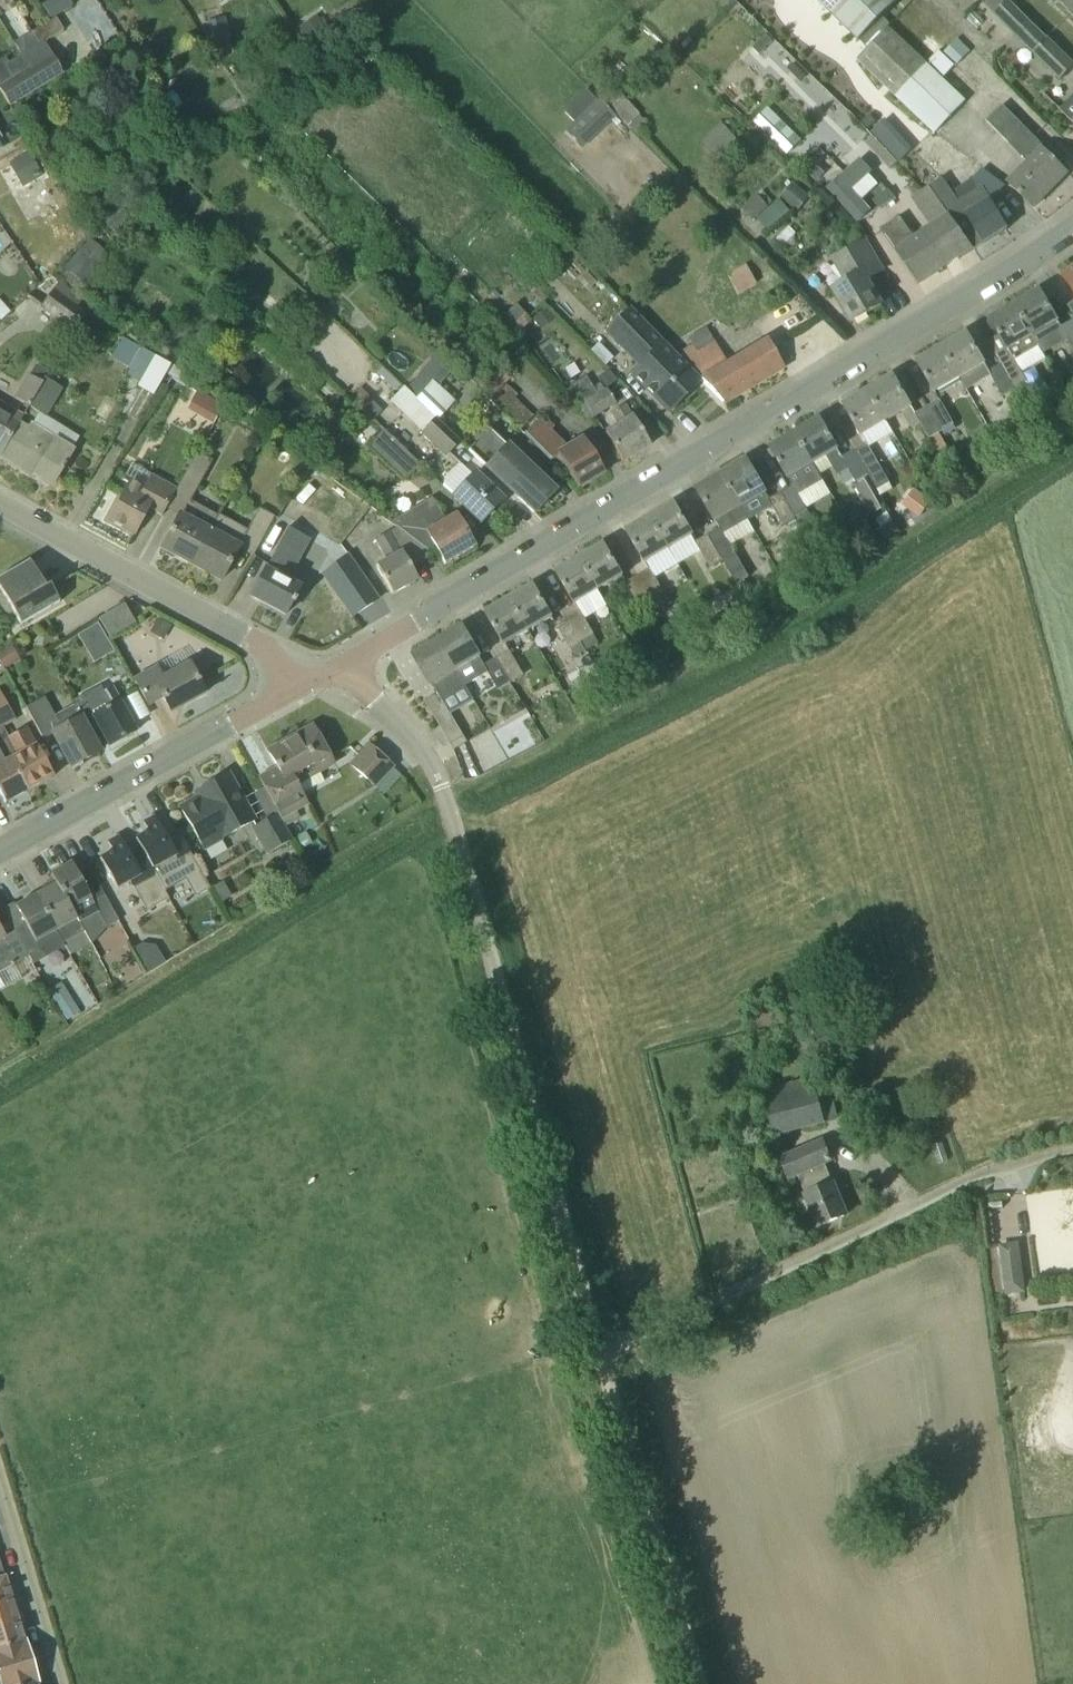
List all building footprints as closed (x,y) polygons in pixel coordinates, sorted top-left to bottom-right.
[(858,42),(898,3),(895,0),(817,0),(858,42)] [(994,15),(1060,81),(1072,68),(1072,63),(1009,0),(994,15)] [(1072,14),(1072,0),(1059,0),(1072,14)] [(51,19),(61,13),(54,2),(45,8),(51,19)] [(321,14),(298,28),(308,43),(330,29),(321,14)] [(56,17),(32,32),(38,42),(39,44),(45,41),(64,30),(56,17)] [(230,37),(224,18),(209,23),(215,42),(230,37)] [(943,78),(927,63),(889,27),(857,61),(934,134),(966,100),(943,78)] [(753,48),(760,56),(773,42),(766,35),(753,48)] [(958,39),(943,54),(956,66),(970,51),(969,49),(958,39)] [(29,67),(14,76),(0,85),(0,89),(4,96),(10,105),(64,72),(45,41),(39,44),(38,42),(20,52),(29,67)] [(5,61),(14,76),(29,67),(20,52),(5,61)] [(929,63),(944,75),(953,64),(939,52),(929,63)] [(574,122),(597,100),(587,89),(564,112),(574,122)] [(608,105),(628,126),(639,115),(640,114),(620,93),(608,105)] [(164,100),(170,111),(182,105),(177,94),(164,100)] [(848,111),(868,132),(897,164),(915,148),(885,115),(884,116),(864,96),(848,111)] [(605,121),(608,124),(616,116),(599,98),(597,100),(574,122),(565,131),(579,145),(605,121)] [(1060,110),(1072,123),(1072,98),(1060,110)] [(1007,181),(1034,207),(1068,173),(1000,104),(984,120),(1026,162),(1007,181)] [(738,140),(727,128),(707,148),(718,159),(738,140)] [(29,151),(13,161),(27,185),(43,176),(29,151)] [(872,208),(864,199),(854,188),(874,170),(861,155),(827,186),(858,221),(872,208)] [(808,157),(800,165),(818,182),(825,174),(808,157)] [(954,221),(973,250),(983,244),(1008,229),(987,195),(983,188),(960,203),(943,178),(930,186),(954,221)] [(809,196),(793,183),(781,199),(798,211),(809,196)] [(918,284),(945,267),(973,250),(954,221),(930,186),(913,198),(930,224),(913,235),(900,216),(881,229),(918,284)] [(759,195),(757,194),(742,208),(754,222),(770,208),(764,202),(759,195)] [(832,288),(852,322),(882,305),(867,279),(882,270),(865,240),(831,260),(845,283),(832,288)] [(92,241),(66,270),(87,288),(112,259),(92,241)] [(739,294),(758,284),(747,264),(734,272),(737,278),(731,281),(739,294)] [(1072,291),(1072,268),(1062,275),(1072,291)] [(587,272),(582,277),(590,286),(596,282),(587,272)] [(85,310),(53,286),(38,307),(71,330),(85,310)] [(1039,347),(1040,349),(1044,354),(1068,340),(1072,348),(1072,322),(1063,328),(1040,290),(1014,305),(1039,347)] [(515,303),(496,321),(512,339),(532,321),(515,303)] [(990,319),(1013,356),(1016,361),(1039,347),(1014,305),(990,319)] [(291,334),(352,389),(377,361),(317,306),(291,334)] [(630,372),(668,411),(699,381),(628,308),(606,330),(639,364),(630,372)] [(1003,396),(1009,393),(1015,389),(1001,364),(989,370),(967,333),(942,347),(961,379),(968,391),(992,377),(1003,396)] [(677,354),(723,401),(781,367),(765,339),(726,361),(710,334),(677,354)] [(917,362),(936,394),(961,379),(942,347),(917,362)] [(1013,356),(1001,364),(1015,389),(1029,382),(1016,361),(1013,356)] [(376,374),(389,385),(395,379),(382,367),(382,368),(376,374)] [(405,390),(416,400),(433,381),(423,371),(405,390)] [(25,373),(11,396),(28,406),(41,384),(25,373)] [(893,376),(868,391),(887,422),(911,408),(893,376)] [(41,384),(28,406),(46,417),(62,391),(44,380),(41,384)] [(438,420),(456,401),(433,381),(416,400),(436,418),(438,420)] [(593,418),(616,404),(606,387),(603,389),(599,382),(592,386),(596,393),(583,401),(593,418)] [(501,412),(515,398),(518,395),(506,383),(489,399),(501,412)] [(422,432),(424,430),(436,418),(416,400),(405,390),(403,387),(390,402),(392,403),(422,432)] [(844,405),(862,437),(887,422),(868,391),(844,405)] [(534,416),(515,398),(501,412),(520,430),(525,425),(534,416)] [(927,407),(941,432),(954,424),(940,400),(927,407)] [(226,403),(218,416),(233,423),(239,412),(226,403)] [(616,423),(604,430),(622,461),(650,445),(626,404),(610,412),(616,423)] [(929,439),(941,432),(927,407),(915,414),(929,439)] [(0,413),(0,456),(19,425),(0,413)] [(546,423),(540,416),(524,433),(550,461),(558,454),(578,487),(603,472),(582,436),(568,444),(552,428),(554,426),(548,421),(546,423)] [(438,420),(436,418),(424,430),(447,452),(459,440),(438,420)] [(820,419),(794,433),(813,465),(827,458),(837,476),(848,470),(855,483),(868,475),(853,451),(842,457),(820,419)] [(19,425),(0,456),(0,458),(34,478),(37,473),(53,483),(61,469),(62,470),(65,464),(64,464),(72,450),(31,425),(28,430),(19,425)] [(488,429),(468,450),(534,513),(555,491),(488,429)] [(419,464),(383,430),(368,446),(403,480),(419,464)] [(770,447),(792,487),(780,493),(795,518),(808,511),(799,495),(823,482),(813,465),(794,433),(770,447)] [(205,441),(199,452),(209,458),(212,453),(211,444),(205,441)] [(881,468),(866,443),(853,451),(868,475),(877,491),(890,484),(881,468)] [(196,451),(182,479),(197,487),(212,460),(196,451)] [(747,461),(722,476),(748,521),(773,506),(783,525),(795,518),(780,493),(770,500),(747,461)] [(134,536),(149,510),(161,517),(166,508),(177,488),(152,474),(144,489),(128,481),(107,521),(134,536)] [(453,496),(480,523),(501,500),(474,474),(453,496)] [(722,476),(698,490),(720,528),(708,535),(722,560),(736,584),(737,584),(743,580),(749,577),(725,535),(748,521),(722,476)] [(181,513),(183,513),(197,487),(182,479),(177,488),(166,508),(179,515),(181,513)] [(919,492),(906,509),(920,519),(932,503),(919,492)] [(474,547),(455,513),(444,519),(433,499),(389,524),(395,528),(426,550),(434,545),(445,564),(474,547)] [(675,504),(651,518),(669,549),(693,535),(675,504)] [(211,530),(191,565),(220,581),(238,548),(253,556),(275,516),(260,508),(247,530),(219,515),(211,530)] [(290,526),(315,531),(318,516),(293,511),(290,526)] [(191,565),(211,530),(183,513),(181,513),(179,515),(161,549),(191,565)] [(818,528),(810,515),(799,521),(806,534),(818,528)] [(645,563),(669,549),(651,518),(627,531),(645,563)] [(894,522),(878,532),(885,543),(901,533),(894,522)] [(418,579),(411,567),(430,556),(426,550),(395,528),(375,540),(385,559),(376,564),(393,594),(418,579)] [(708,535),(696,543),(710,567),(722,560),(708,535)] [(600,591),(624,578),(604,545),(581,558),(600,591)] [(323,574),(353,617),(378,599),(348,555),(323,574)] [(557,572),(576,605),(600,591),(581,558),(557,572)] [(29,564),(28,563),(0,580),(0,594),(2,598),(0,600),(0,607),(4,613),(8,616),(12,614),(20,628),(58,605),(48,587),(44,590),(29,564)] [(275,610),(290,582),(265,569),(250,596),(275,610)] [(665,593),(650,569),(637,576),(652,601),(665,593)] [(640,607),(652,601),(637,576),(625,583),(640,607)] [(751,592),(743,580),(737,584),(744,596),(751,592)] [(529,632),(553,618),(534,585),(510,599),(529,632)] [(671,605),(665,593),(657,598),(663,610),(671,605)] [(486,613),(506,646),(529,632),(510,599),(486,613)] [(124,603),(99,616),(108,635),(134,622),(124,603)] [(567,617),(582,642),(594,635),(580,610),(567,617)] [(555,624),(570,649),(582,642),(567,617),(555,624)] [(165,637),(171,625),(158,618),(152,630),(165,637)] [(99,623),(84,632),(91,645),(106,636),(99,623)] [(466,687),(488,674),(499,691),(511,683),(497,658),(486,665),(463,627),(438,641),(466,687)] [(424,701),(451,745),(451,746),(465,738),(451,714),(474,701),(466,687),(438,641),(414,656),(432,687),(434,686),(438,692),(424,701)] [(575,657),(587,650),(582,642),(570,649),(575,657)] [(7,668),(21,659),(12,645),(0,652),(0,658),(6,668),(7,668)] [(524,675),(510,651),(497,658),(511,683),(524,675)] [(171,712),(205,694),(188,664),(163,678),(157,667),(132,680),(147,708),(164,699),(171,712)] [(109,746),(136,732),(113,689),(101,695),(107,709),(93,717),(109,746)] [(4,762),(11,758),(28,791),(51,778),(24,730),(8,738),(3,728),(16,721),(0,692),(0,754),(4,762)] [(72,766),(82,760),(82,761),(100,752),(75,705),(55,716),(44,697),(26,707),(43,740),(54,734),(72,767),(73,767),(72,766)] [(466,741),(481,772),(537,745),(523,714),(466,741)] [(289,788),(296,785),(320,771),(333,764),(313,727),(269,752),(278,769),(289,788)] [(370,745),(359,757),(352,765),(375,786),(393,767),(370,745)] [(28,791),(11,758),(4,762),(0,754),(0,794),(5,803),(28,791)] [(259,779),(279,814),(281,818),(307,804),(301,793),(296,785),(289,788),(278,769),(259,779)] [(178,803),(204,849),(254,820),(228,774),(196,793),(178,803)] [(294,840),(281,818),(279,814),(253,829),(268,854),(294,840)] [(201,873),(191,856),(178,832),(167,839),(154,817),(143,823),(148,832),(135,839),(143,852),(152,869),(156,876),(165,893),(201,873)] [(306,832),(296,838),(302,849),(312,843),(306,832)] [(156,876),(152,869),(143,852),(131,859),(119,837),(108,843),(113,852),(100,859),(117,889),(129,882),(133,889),(156,876)] [(71,863),(51,874),(54,880),(82,929),(90,943),(104,927),(118,920),(89,867),(77,874),(71,863)] [(50,888),(37,895),(62,940),(82,929),(54,880),(47,884),(50,888)] [(62,940),(37,895),(16,907),(14,904),(3,910),(28,957),(40,950),(44,957),(65,945),(62,940)] [(28,957),(3,910),(0,911),(0,972),(28,957)] [(145,965),(149,973),(167,961),(158,946),(144,944),(136,948),(146,965),(145,965)] [(74,1000),(60,1009),(68,1021),(82,1013),(74,1000)] [(755,1019),(757,1029),(785,1023),(783,1014),(755,1019)] [(764,1091),(774,1136),(826,1123),(816,1078),(764,1091)] [(825,1165),(832,1162),(823,1140),(780,1159),(789,1181),(797,1177),(819,1227),(847,1215),(825,1165)] [(1018,1245),(1002,1247),(1008,1293),(1024,1291),(1018,1245)] [(5,1577),(4,1577),(0,1578),(0,1600),(11,1597),(5,1577)] [(0,1600),(0,1623),(17,1617),(11,1597),(0,1600)] [(17,1617),(0,1623),(0,1645),(23,1637),(17,1617)] [(23,1637),(0,1645),(0,1672),(32,1662),(25,1640),(24,1640),(23,1637)] [(32,1662),(0,1672),(0,1683),(35,1683),(38,1683),(32,1662)]
